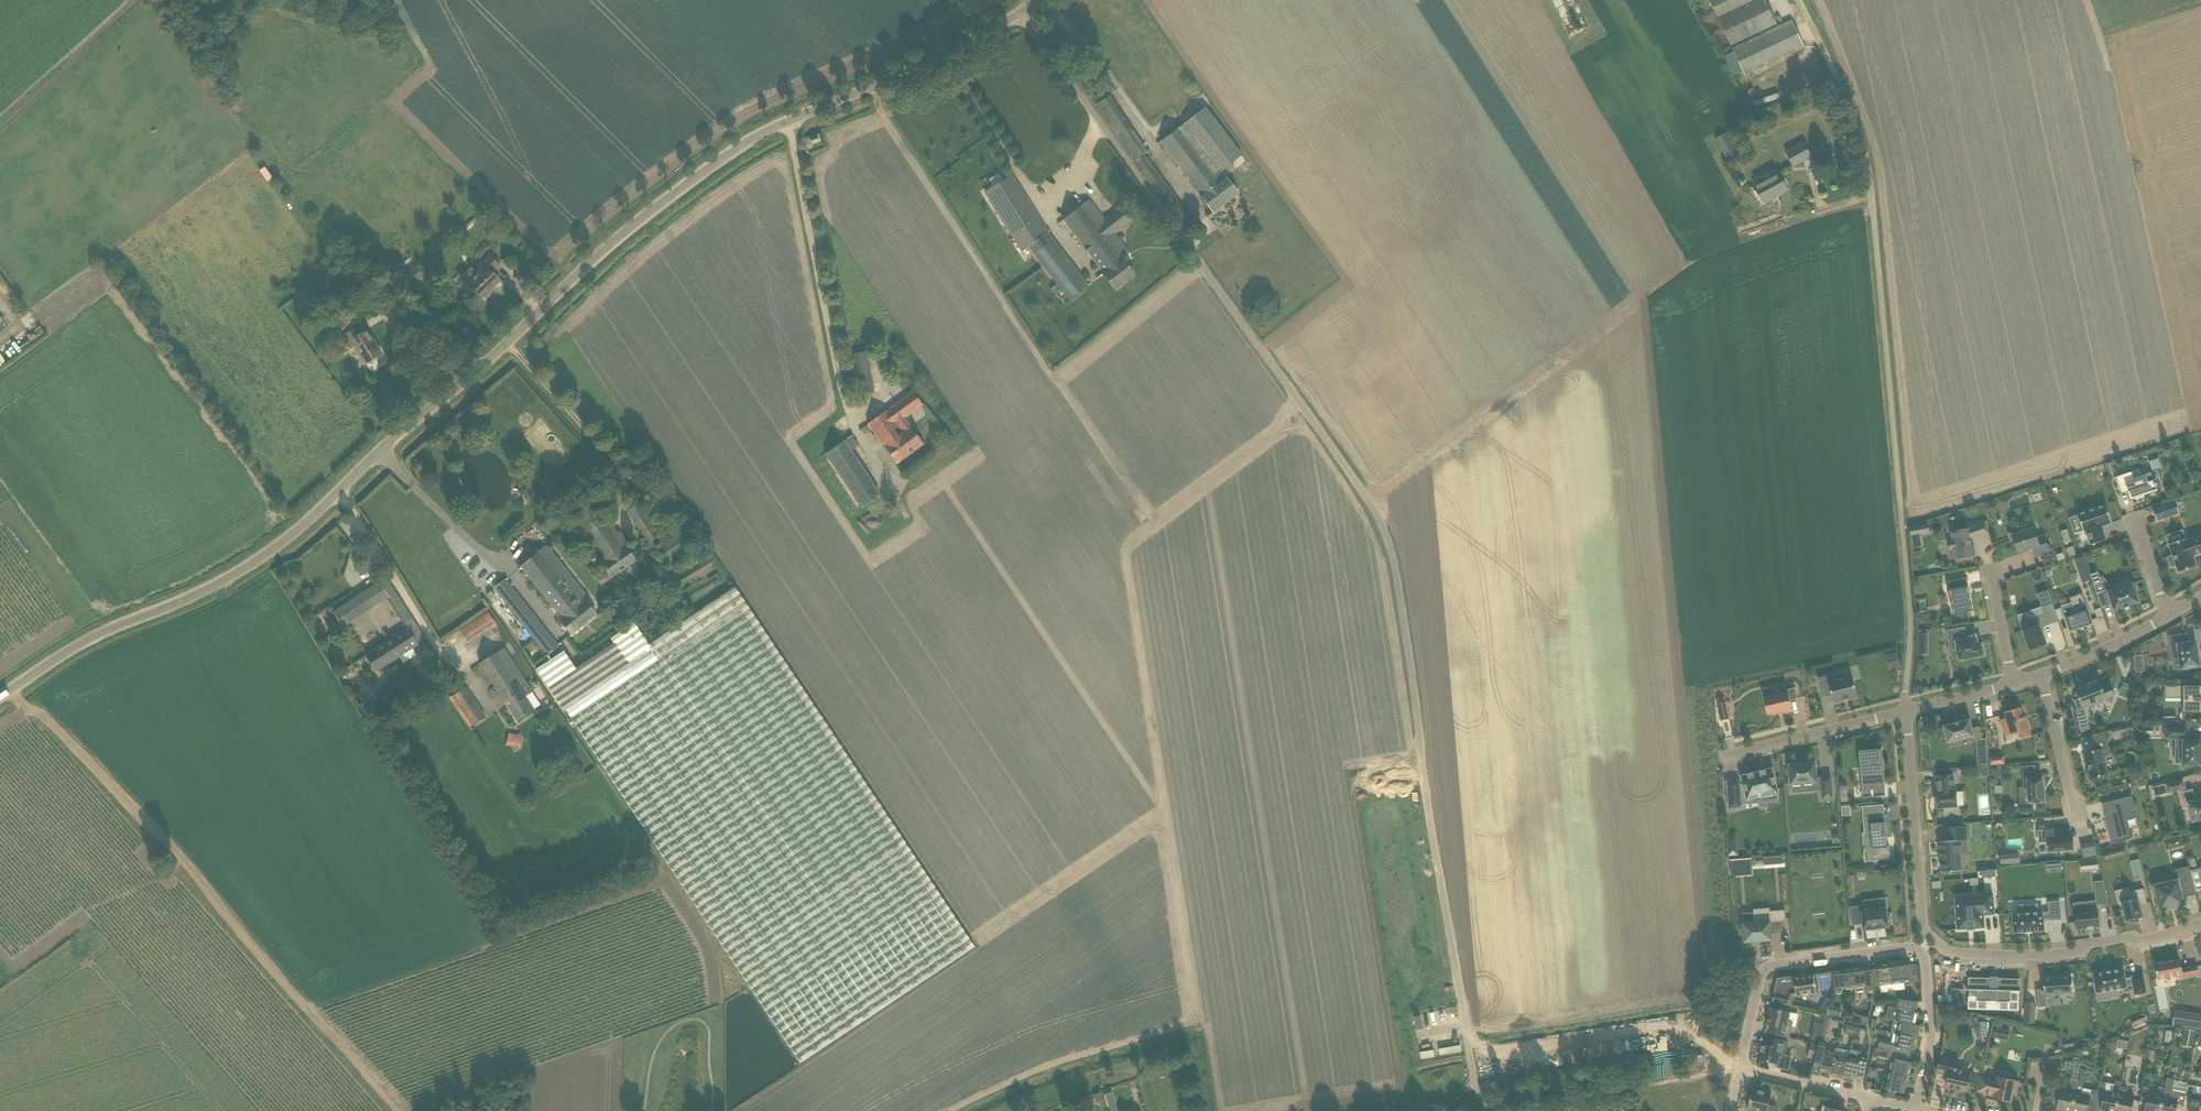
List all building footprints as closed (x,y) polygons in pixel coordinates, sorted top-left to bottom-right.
[(1759,32),(1762,30),(1777,23),(1766,0),(1709,0),(1731,45),(1759,32)] [(1732,48),(1745,75),(1795,51),(1805,47),(1792,21),(1764,34),(1762,30),(1759,32),(1760,35),(1732,48)] [(1161,141),(1162,141),(1202,194),(1200,195),(1213,212),(1213,213),(1238,194),(1225,176),(1235,169),(1230,164),(1241,155),(1205,108),(1161,141)] [(1786,153),(1794,166),(1811,157),(1804,143),(1786,153)] [(1190,217),(1144,154),(1134,161),(1186,232),(1200,222),(1194,214),(1190,217)] [(1755,187),(1764,204),(1788,190),(1779,173),(1755,187)] [(1021,250),(1028,245),(1043,235),(1036,225),(1041,222),(1012,175),(985,192),(1021,250)] [(1105,272),(1102,274),(1114,289),(1134,274),(1122,258),(1115,250),(1122,245),(1114,233),(1130,221),(1120,208),(1104,221),(1088,200),(1064,219),(1105,272)] [(485,214),(480,224),(486,228),(492,218),(485,214)] [(1046,233),(1043,235),(1028,245),(1071,300),(1088,286),(1046,233)] [(493,273),(500,266),(490,255),(474,271),(478,275),(468,284),(482,298),(500,280),(493,273)] [(399,279),(408,289),(418,279),(409,270),(399,279)] [(366,364),(382,353),(367,330),(359,335),(355,329),(343,337),(350,348),(355,346),(366,364)] [(859,394),(874,390),(865,350),(850,353),(859,394)] [(884,446),(896,463),(923,443),(904,418),(922,404),(913,391),(886,411),(868,424),(884,446)] [(845,440),(843,441),(819,458),(830,474),(827,476),(852,513),(880,493),(874,480),(845,440)] [(2151,470),(2160,467),(2158,457),(2148,460),(2151,470)] [(2106,464),(2109,475),(2116,472),(2112,462),(2106,464)] [(2115,477),(2121,494),(2128,491),(2131,500),(2158,491),(2156,486),(2158,485),(2157,482),(2155,483),(2152,472),(2134,478),(2132,472),(2115,477)] [(616,537),(592,501),(573,514),(585,532),(580,536),(610,579),(637,560),(625,542),(627,541),(622,533),(616,537)] [(2157,521),(2179,513),(2175,501),(2153,509),(2157,521)] [(697,544),(685,527),(663,542),(658,534),(664,530),(648,506),(643,510),(639,504),(627,511),(652,550),(664,566),(697,544)] [(2106,540),(2101,526),(2112,522),(2106,504),(2078,514),(2084,532),(2086,531),(2091,545),(2106,540)] [(1986,521),(1979,523),(1984,537),(1990,535),(1986,521)] [(1948,541),(1950,551),(1957,550),(1959,559),(1976,556),(1974,545),(1972,546),(1968,528),(1951,531),(1952,540),(1948,541)] [(2050,551),(2047,543),(2041,545),(2035,528),(2018,534),(2018,532),(2009,535),(2011,542),(2014,541),(2018,553),(2033,548),(2036,557),(2050,551)] [(2069,536),(2063,538),(2065,544),(2071,542),(2069,536)] [(2170,545),(2174,556),(2169,558),(2172,567),(2177,566),(2180,573),(2198,567),(2194,556),(2200,554),(2200,537),(2189,541),(2188,539),(2170,545)] [(560,619),(572,634),(596,615),(584,600),(587,598),(546,546),(523,566),(563,617),(560,619)] [(2066,549),(2069,557),(2075,555),(2073,547),(2066,549)] [(2087,569),(2083,557),(2075,560),(2080,572),(2087,569)] [(2090,574),(2094,584),(2101,582),(2098,572),(2090,574)] [(1947,581),(1954,615),(1973,611),(1967,577),(1947,581)] [(379,583),(388,597),(395,592),(386,578),(379,583)] [(547,654),(558,646),(505,580),(495,588),(547,654)] [(2108,589),(2097,593),(2102,608),(2112,604),(2114,610),(2139,602),(2136,593),(2138,592),(2136,585),(2134,586),(2133,584),(2109,592),(2108,589)] [(800,1062),(974,947),(906,844),(735,587),(650,646),(654,651),(564,711),(729,957),(730,957),(800,1062)] [(2020,623),(2029,649),(2040,645),(2046,643),(2045,641),(2040,627),(2059,621),(2048,590),(2038,593),(2045,615),(2020,623)] [(487,594),(491,600),(496,596),(491,591),(487,594)] [(343,626),(358,617),(349,603),(334,612),(343,626)] [(2061,606),(2070,632),(2093,624),(2087,605),(2074,610),(2072,603),(2061,606)] [(2095,609),(2097,617),(2103,615),(2101,608),(2095,609)] [(496,623),(489,612),(459,631),(466,642),(496,623)] [(376,670),(425,638),(411,617),(403,622),(408,629),(366,655),(376,670)] [(548,687),(564,711),(654,651),(650,646),(634,623),(611,639),(614,643),(576,668),(564,651),(536,669),(548,687)] [(1949,642),(1950,645),(1957,644),(1960,660),(1983,655),(1983,653),(1985,653),(1983,646),(1982,646),(1981,644),(1978,645),(1977,638),(1966,640),(1964,628),(1947,631),(1948,634),(1949,642)] [(2181,669),(2189,667),(2200,666),(2198,656),(2199,656),(2198,651),(2197,651),(2196,641),(2185,643),(2184,634),(2170,637),(2173,657),(2179,656),(2181,669)] [(504,648),(480,663),(517,720),(534,709),(525,696),(532,691),(504,648)] [(1897,654),(1887,656),(1890,669),(1900,666),(1897,654)] [(1853,676),(1837,680),(1836,674),(1818,678),(1823,697),(1832,695),(1834,701),(1843,699),(1843,700),(1849,698),(1857,696),(1853,676)] [(2083,684),(2073,688),(2077,699),(2072,701),(2076,712),(2077,711),(2085,708),(2105,700),(2104,699),(2113,696),(2108,685),(2100,688),(2097,680),(2084,685),(2083,684)] [(2119,695),(2133,701),(2133,686),(2124,682),(2119,695)] [(2165,698),(2183,698),(2183,712),(2200,712),(2200,685),(2165,685),(2165,698)] [(1761,688),(1762,695),(1776,693),(1774,686),(1761,688)] [(485,717),(465,687),(450,697),(470,727),(485,717)] [(1790,700),(1798,699),(1795,687),(1786,690),(1787,692),(1764,697),(1768,715),(1783,711),(1783,713),(1793,711),(1790,700)] [(364,701),(358,704),(364,715),(375,709),(372,703),(367,706),(364,701)] [(1718,703),(1722,721),(1730,719),(1726,701),(1725,702),(1718,703)] [(2006,718),(2000,720),(2002,727),(2008,725),(2011,734),(2023,731),(2025,737),(2031,735),(2027,721),(2025,722),(2021,707),(2005,712),(2006,718)] [(2090,729),(2085,708),(2077,711),(2081,731),(2090,729)] [(1944,726),(1944,727),(1948,742),(1949,742),(1973,736),(1974,736),(1975,741),(1983,739),(1979,726),(1972,728),(1970,720),(1969,720),(1960,722),(1954,724),(1945,726),(1944,726)] [(2165,738),(2176,738),(2176,747),(2183,747),(2183,765),(2200,765),(2200,740),(2188,740),(2188,738),(2189,738),(2189,727),(2165,727),(2165,738)] [(508,732),(506,743),(518,746),(520,734),(508,732)] [(2108,774),(2103,754),(2110,752),(2106,738),(2094,741),(2096,750),(2084,753),(2091,778),(2108,774)] [(1882,749),(1859,750),(1863,797),(1871,797),(1870,784),(1881,783),(1880,772),(1884,772),(1882,749)] [(1990,765),(2005,763),(2005,756),(1989,757),(1990,765)] [(1823,799),(1833,798),(1831,776),(1821,777),(1821,778),(1817,778),(1816,762),(1789,764),(1790,767),(1787,767),(1788,774),(1790,774),(1791,784),(1812,782),(1813,791),(1822,790),(1823,799)] [(2035,765),(2022,766),(2023,788),(2028,787),(2029,802),(2044,801),(2044,792),(2044,791),(2043,789),(2044,788),(2043,788),(2043,778),(2036,778),(2035,765)] [(1990,776),(1988,766),(1981,767),(1982,777),(1990,776)] [(1991,766),(1991,776),(2000,777),(2000,766),(1991,766)] [(1778,792),(1773,773),(1772,768),(1741,776),(1744,785),(1739,786),(1739,792),(1728,793),(1730,808),(1741,807),(1741,800),(1747,799),(1747,800),(1778,792)] [(1935,798),(1936,803),(1937,803),(1937,807),(1957,806),(1956,792),(1955,792),(1954,775),(1936,776),(1937,787),(1937,788),(1937,791),(1937,792),(1937,793),(1936,793),(1936,796),(1935,798)] [(2183,780),(2166,784),(2168,793),(2185,788),(2183,780)] [(2183,791),(2186,804),(2188,803),(2193,821),(2200,819),(2200,799),(2195,800),(2193,789),(2183,791)] [(2131,796),(2108,802),(2110,810),(2106,811),(2108,819),(2106,820),(2111,843),(2131,838),(2126,819),(2136,816),(2131,796)] [(1850,808),(1841,808),(1842,817),(1851,817),(1850,808)] [(1886,828),(1888,828),(1887,814),(1864,816),(1865,833),(1863,833),(1865,862),(1878,861),(1878,860),(1891,859),(1890,846),(1887,846),(1886,828)] [(1969,841),(1968,826),(1945,828),(1946,841),(1940,841),(1942,872),(1963,870),(1962,854),(1969,854),(1968,841),(1969,841)] [(2073,849),(2072,835),(2055,836),(2055,829),(2046,829),(2039,830),(2038,830),(2039,844),(2049,843),(2049,851),(2073,849)] [(1726,834),(1727,855),(1738,855),(1737,833),(1726,834)] [(2167,849),(2183,844),(2180,836),(2164,840),(2167,849)] [(1764,855),(1764,867),(1784,867),(1784,855),(1764,855)] [(1746,858),(1730,860),(1731,871),(1747,869),(1746,858)] [(2197,867),(2195,858),(2189,859),(2191,868),(2197,867)] [(2131,860),(2133,875),(2142,874),(2140,859),(2131,860)] [(2177,877),(2153,883),(2160,910),(2169,908),(2169,909),(2176,907),(2175,906),(2184,904),(2183,898),(2196,894),(2189,866),(2175,870),(2177,877)] [(1996,867),(1978,868),(1979,877),(1996,876),(1996,867)] [(2098,905),(2109,904),(2103,880),(2094,881),(2097,901),(2098,905)] [(2143,888),(2128,892),(2130,900),(2121,902),(2126,921),(2143,917),(2140,905),(2147,904),(2143,888)] [(1994,914),(1993,893),(1981,894),(1981,900),(1969,901),(1969,895),(1961,895),(1956,902),(1957,929),(1968,928),(1968,929),(1969,929),(1969,928),(1973,928),(1973,929),(1974,929),(1974,928),(1985,927),(1984,914),(1994,914)] [(2097,901),(2074,904),(2077,929),(2088,928),(2093,927),(2100,926),(2098,905),(2097,901)] [(2061,919),(2060,902),(2049,902),(2050,913),(2043,913),(2043,911),(2028,912),(2027,905),(2017,906),(2018,913),(2012,914),(2014,933),(2044,930),(2044,920),(2050,919),(2050,920),(2061,919)] [(1874,929),(1879,928),(1889,926),(1889,927),(1889,926),(1889,924),(1891,924),(1890,916),(1888,917),(1887,909),(1887,908),(1886,908),(1865,911),(1865,906),(1865,905),(1864,905),(1864,906),(1852,907),(1851,907),(1851,908),(1853,924),(1854,924),(1862,923),(1863,923),(1864,929),(1863,929),(1864,930),(1874,928),(1874,929)] [(1754,922),(1743,923),(1744,942),(1772,940),(1771,922),(1782,921),(1783,921),(1786,921),(1785,909),(1770,910),(1770,907),(1753,909),(1753,912),(1752,912),(1752,913),(1753,912),(1754,922)] [(2180,958),(2165,961),(2164,960),(2154,962),(2158,980),(2181,975),(2182,977),(2199,973),(2197,965),(2182,969),(2180,958)] [(1904,985),(1911,984),(1909,964),(1903,965),(1902,962),(1889,964),(1892,983),(1904,982),(1904,985)] [(1936,964),(1937,1001),(1957,1001),(1956,963),(1936,964)] [(1877,968),(1871,969),(1874,989),(1881,988),(1880,985),(1892,983),(1889,964),(1877,965),(1877,968)] [(1865,967),(1852,969),(1854,988),(1866,987),(1867,993),(1874,992),(1874,989),(1871,969),(1865,970),(1865,967)] [(1840,974),(1834,974),(1833,974),(1836,994),(1843,993),(1842,990),(1854,988),(1852,969),(1839,970),(1840,974)] [(2096,993),(2126,989),(2126,987),(2133,986),(2134,997),(2146,995),(2143,976),(2132,978),(2132,980),(2125,981),(2124,970),(2093,974),(2096,993)] [(1817,982),(1815,981),(1814,974),(1794,976),(1796,989),(1788,990),(1787,996),(1774,993),(1772,1000),(1792,1005),(1794,996),(1816,993),(1816,987),(1818,986),(1817,982)] [(1968,989),(1966,989),(1966,990),(1969,990),(1969,996),(1977,997),(1977,1000),(1988,1001),(1988,1003),(1999,1004),(1999,1001),(2010,1001),(2010,991),(2021,991),(2021,990),(2020,990),(2020,979),(1997,978),(1997,979),(1992,979),(1992,978),(1968,977),(1968,989)] [(2036,990),(2037,1008),(2046,1007),(2045,995),(2071,993),(2070,977),(2041,979),(2042,990),(2036,990)] [(1915,1011),(1917,1005),(1897,1001),(1896,1008),(1889,1006),(1886,1018),(1896,1020),(1896,1021),(1901,1022),(1901,1021),(1916,1025),(1916,1024),(1919,1012),(1915,1011)] [(2025,1022),(2034,1023),(2036,1003),(2026,1003),(2025,1022)] [(1829,1005),(1827,1014),(1841,1017),(1843,1008),(1829,1005)] [(1788,1021),(1790,1012),(1771,1008),(1767,1024),(1770,1025),(1769,1032),(1789,1037),(1792,1022),(1788,1021)] [(2182,1011),(2180,1024),(2200,1028),(2200,1014),(2182,1011)] [(1823,1028),(1830,1030),(1833,1017),(1827,1016),(1826,1016),(1823,1028)] [(1901,1021),(1901,1022),(1898,1034),(1917,1038),(1920,1025),(1916,1024),(1916,1025),(1901,1021)] [(1977,1022),(1977,1035),(1988,1036),(1988,1023),(1977,1022)] [(1996,1027),(1994,1038),(2000,1039),(2003,1028),(1996,1027)] [(2182,1044),(2193,1046),(2197,1030),(2185,1028),(2182,1044)] [(2166,1030),(2165,1041),(2172,1041),(2173,1031),(2166,1030)] [(1888,1051),(1910,1055),(1912,1049),(1915,1050),(1917,1038),(1898,1034),(1896,1045),(1880,1041),(1878,1048),(1887,1050),(1887,1051),(1888,1051)] [(1788,1041),(1767,1037),(1766,1044),(1763,1043),(1759,1059),(1778,1063),(1779,1063),(1780,1063),(1782,1067),(1786,1068),(1790,1065),(1791,1061),(1789,1058),(1784,1056),(1785,1056),(1788,1041)] [(2127,1048),(2128,1040),(2117,1038),(2116,1047),(2127,1048)] [(1819,1070),(1832,1073),(1836,1056),(1837,1056),(1837,1054),(1825,1051),(1827,1043),(1820,1041),(1819,1043),(1815,1059),(1814,1066),(1820,1067),(1819,1070)] [(1815,1059),(1819,1043),(1812,1042),(1808,1057),(1815,1059)] [(2005,1047),(2003,1056),(2020,1061),(2023,1052),(2005,1047)] [(1850,1050),(1848,1059),(1844,1076),(1857,1079),(1857,1076),(1863,1077),(1868,1058),(1861,1056),(1862,1052),(1861,1051),(1852,1049),(1850,1050)] [(1892,1058),(1890,1070),(1909,1075),(1912,1062),(1909,1062),(1910,1055),(1888,1051),(1887,1057),(1892,1058)] [(1958,1060),(1939,1055),(1935,1072),(1949,1075),(1946,1087),(1966,1091),(1970,1073),(1956,1069),(1958,1060)] [(1832,1073),(1831,1075),(1844,1078),(1844,1076),(1848,1059),(1837,1056),(1836,1056),(1832,1073)] [(2080,1071),(2080,1067),(2081,1062),(2066,1061),(2064,1068),(2080,1071)] [(1870,1066),(1868,1075),(1877,1077),(1879,1068),(1870,1066)] [(1884,1081),(1882,1088),(1902,1093),(1903,1086),(1906,1087),(1909,1075),(1890,1070),(1887,1082),(1884,1081)] [(1976,1073),(1972,1075),(1971,1080),(1979,1081),(1980,1074),(1976,1073)] [(1993,1097),(2000,1099),(2011,1101),(2012,1095),(2016,1092),(2019,1082),(1998,1077),(1998,1080),(1981,1076),(1978,1091),(1994,1094),(1993,1097)] [(2165,1088),(2161,1110),(2176,1110),(2177,1103),(2183,1105),(2186,1093),(2173,1090),(2175,1080),(2167,1078),(2165,1088)] [(2121,1086),(2115,1085),(2113,1093),(2104,1091),(2106,1082),(2099,1081),(2098,1090),(2097,1091),(2095,1101),(2102,1103),(2101,1110),(2107,1110),(2117,1110),(2121,1086)] [(2200,1095),(2192,1094),(2194,1086),(2187,1085),(2186,1093),(2183,1105),(2190,1106),(2189,1110),(2200,1110),(2200,1095)] [(2121,1086),(2117,1110),(2132,1110),(2135,1097),(2126,1095),(2127,1088),(2121,1086)] [(2165,1088),(2158,1086),(2157,1092),(2157,1095),(2148,1093),(2150,1087),(2143,1086),(2140,1101),(2146,1102),(2144,1110),(2161,1110),(2165,1088)] [(1747,1110),(1752,1110),(1768,1110),(1772,1093),(1752,1088),(1747,1110)] [(2071,1110),(2072,1110),(2077,1090),(2070,1088),(2069,1091),(2053,1088),(2051,1100),(2058,1101),(2057,1108),(2071,1110)] [(1945,1100),(1944,1090),(1934,1091),(1934,1100),(1945,1100)] [(2077,1090),(2072,1110),(2088,1110),(2090,1100),(2095,1101),(2097,1091),(2092,1090),(2091,1095),(2082,1094),(2083,1091),(2077,1090)] [(1094,1095),(1095,1098),(1100,1101),(1103,1099),(1101,1092),(1094,1095)] [(1830,1106),(1840,1108),(1842,1100),(1832,1098),(1830,1106)]
